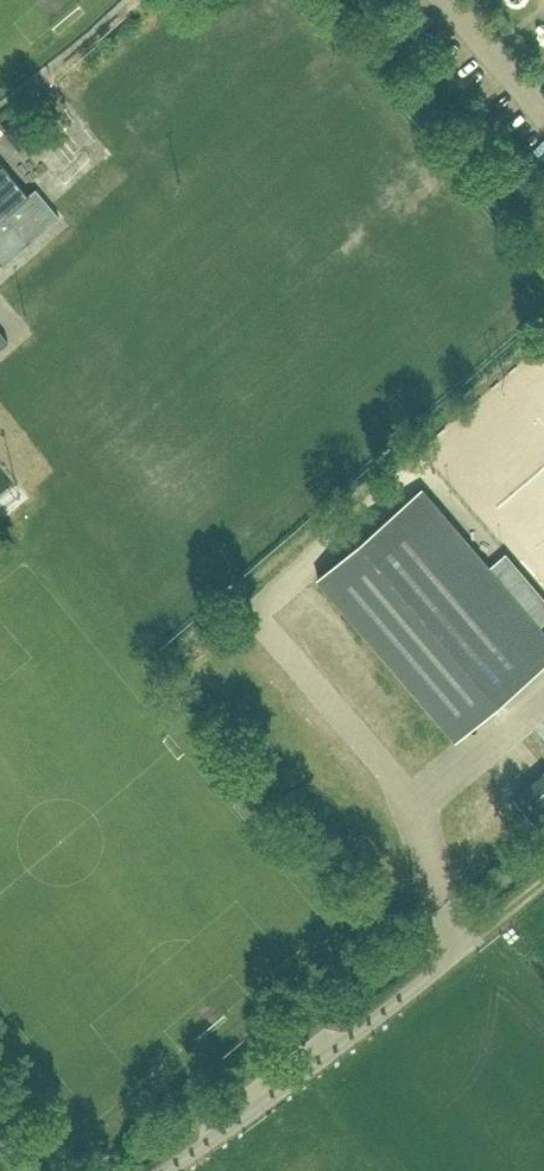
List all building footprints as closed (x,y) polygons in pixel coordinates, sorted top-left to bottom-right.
[(506,4),(512,8),(520,9),(526,5),(530,0),(504,0),(506,4)] [(59,219),(35,190),(27,196),(0,164),(0,267),(59,219)] [(9,340),(0,330),(0,348),(9,340)] [(317,577),(456,739),(543,665),(543,631),(422,488),(317,577)] [(485,551),(510,581),(525,569),(500,539),(485,551)]
